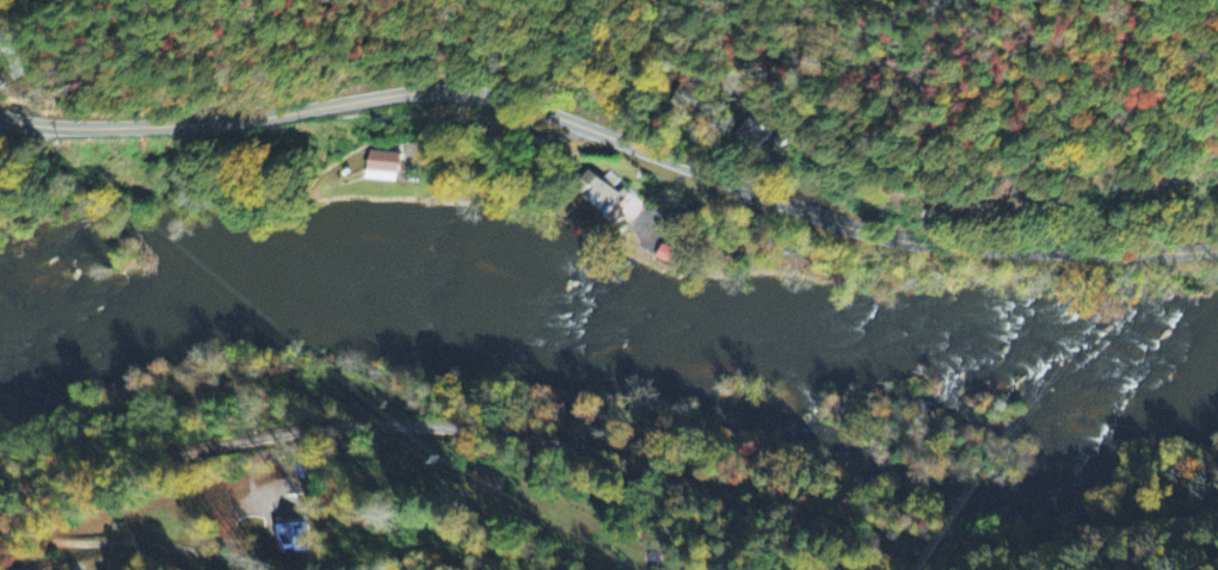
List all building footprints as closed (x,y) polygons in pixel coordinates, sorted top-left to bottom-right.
[(736,140),(761,151),(769,132),(745,121),(736,140)] [(365,184),(397,185),(398,154),(366,152),(365,184)] [(589,172),(573,194),(618,226),(626,215),(617,209),(626,197),(589,172)] [(673,265),(678,251),(660,246),(656,260),(673,265)] [(278,556),(307,552),(304,524),(274,527),(278,556)]
